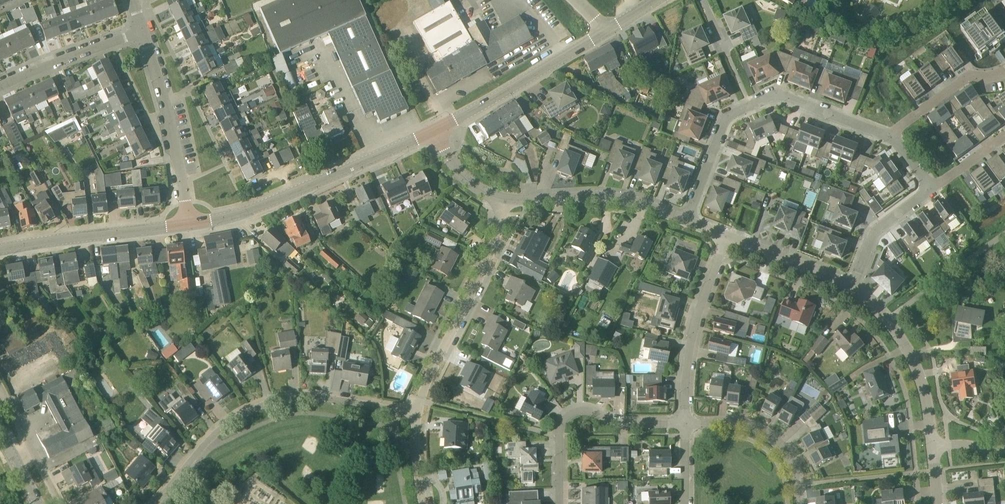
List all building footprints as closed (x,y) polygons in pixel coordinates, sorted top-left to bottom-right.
[(68,1),(70,8),(69,8),(72,14),(65,17),(71,33),(82,29),(77,13),(74,6),(72,0),(71,0),(68,1)] [(106,20),(99,0),(93,0),(93,1),(86,4),(88,9),(89,8),(95,24),(106,20)] [(106,2),(105,0),(99,0),(106,20),(118,16),(112,0),(106,2)] [(188,8),(185,1),(188,0),(172,0),(175,6),(170,9),(175,20),(197,10),(195,5),(188,8)] [(260,10),(280,56),(328,34),(365,117),(375,112),(380,123),(408,111),(403,99),(402,99),(358,0),(282,0),(260,10)] [(435,10),(446,3),(444,0),(429,0),(435,10)] [(485,66),(466,32),(449,3),(413,24),(436,65),(425,71),(437,93),(485,66)] [(872,22),(881,13),(871,3),(862,12),(872,22)] [(27,10),(32,22),(38,20),(33,7),(27,10)] [(196,24),(193,18),(199,15),(198,15),(205,12),(203,7),(197,10),(175,20),(181,32),(196,24)] [(81,11),(77,13),(82,29),(95,24),(89,8),(88,9),(81,11)] [(787,12),(778,9),(774,20),(783,23),(787,12)] [(27,24),(32,22),(27,10),(22,12),(27,24)] [(740,31),(745,44),(759,37),(751,19),(747,21),(742,11),(738,13),(737,11),(730,15),(730,16),(726,18),(733,34),(740,31)] [(1004,42),(1004,38),(986,12),(979,17),(1000,46),(1004,42)] [(246,22),(251,19),(249,13),(243,16),(246,22)] [(969,25),(968,25),(989,54),(990,55),(990,54),(990,55),(990,56),(993,55),(995,54),(997,52),(998,51),(1000,49),(1001,48),(1000,47),(1000,46),(979,17),(978,17),(976,15),(971,17),(967,22),(969,25)] [(11,23),(15,30),(18,28),(13,16),(9,18),(11,23)] [(65,17),(53,21),(58,37),(71,33),(65,17)] [(466,32),(485,66),(531,39),(519,18),(491,34),(484,23),(466,32)] [(47,42),(58,37),(53,21),(41,26),(47,42)] [(201,36),(199,31),(205,29),(201,22),(196,24),(181,32),(186,43),(201,36)] [(9,32),(15,30),(11,23),(6,25),(9,32)] [(961,30),(982,58),(982,59),(989,54),(968,25),(961,30)] [(253,38),(260,34),(257,28),(250,32),(253,38)] [(637,57),(657,46),(658,48),(661,49),(667,46),(660,34),(653,37),(649,29),(642,32),(641,31),(634,35),(635,36),(628,40),(637,57)] [(16,36),(23,51),(35,46),(28,30),(16,36)] [(201,36),(186,43),(192,54),(207,47),(212,45),(219,41),(214,30),(207,33),(201,36)] [(687,54),(693,67),(707,61),(702,48),(708,45),(701,30),(697,31),(696,30),(688,34),(689,35),(685,37),(692,52),(687,54)] [(12,56),(23,51),(16,36),(5,41),(12,56)] [(837,41),(845,44),(846,39),(839,36),(837,41)] [(0,43),(0,60),(0,61),(12,56),(5,41),(0,43)] [(212,58),(212,59),(225,53),(223,48),(215,51),(212,45),(207,47),(192,54),(197,66),(212,58)] [(616,47),(611,50),(609,46),(584,59),(591,73),(593,72),(598,69),(606,65),(609,70),(596,78),(602,89),(603,89),(615,99),(629,92),(617,81),(611,72),(620,67),(616,60),(621,57),(616,47)] [(870,47),(867,57),(873,59),(876,49),(870,47)] [(954,72),(964,65),(952,48),(942,55),(942,54),(935,59),(943,70),(949,66),(954,72)] [(788,68),(792,57),(780,52),(760,61),(768,79),(779,74),(776,67),(780,65),(788,68)] [(275,58),(286,92),(296,89),(285,54),(275,58)] [(758,56),(741,64),(744,69),(749,67),(757,84),(768,79),(760,61),(758,56)] [(809,63),(792,57),(788,68),(794,70),(789,83),(800,87),(809,63)] [(821,81),(826,70),(820,68),(823,61),(812,57),(809,63),(800,87),(811,91),(816,79),(821,81)] [(218,70),(212,59),(212,58),(197,66),(203,78),(218,70)] [(226,73),(243,64),(240,59),(235,62),(235,61),(223,67),(226,73)] [(937,75),(943,70),(935,59),(928,64),(929,65),(920,72),(919,72),(927,82),(932,89),(942,82),(937,75)] [(108,60),(92,68),(87,70),(90,77),(92,82),(98,79),(113,72),(108,60)] [(715,63),(720,76),(726,74),(720,61),(715,63)] [(228,78),(244,71),(249,68),(246,63),(243,65),(243,64),(226,73),(228,78)] [(842,76),(826,70),(821,81),(827,83),(822,95),(833,100),(842,76)] [(919,72),(920,72),(919,71),(912,76),(913,77),(903,84),(915,101),(926,93),(921,87),(927,82),(919,72)] [(103,91),(119,83),(113,72),(98,79),(103,91)] [(863,89),(868,76),(862,74),(860,79),(844,73),(842,76),(833,100),(844,104),(852,86),(863,90),(863,89)] [(63,81),(62,82),(67,93),(74,90),(81,87),(79,82),(78,83),(78,82),(75,76),(69,79),(63,81)] [(711,83),(719,101),(730,97),(721,78),(711,83)] [(39,86),(46,102),(59,96),(51,80),(39,86)] [(203,91),(209,102),(224,94),(225,95),(229,92),(224,81),(203,91)] [(648,85),(648,84),(644,82),(640,91),(642,92),(641,94),(639,94),(634,107),(648,113),(654,99),(646,96),(650,86),(648,85)] [(95,105),(96,108),(103,105),(104,104),(109,102),(124,95),(119,83),(103,91),(98,93),(101,100),(94,104),(95,105)] [(708,106),(719,101),(711,83),(691,92),(686,104),(697,109),(700,101),(705,99),(708,106)] [(28,91),(35,107),(38,112),(45,109),(49,107),(46,102),(39,86),(28,91)] [(272,86),(263,91),(267,98),(276,93),(272,86)] [(540,109),(551,120),(562,114),(559,109),(574,101),(572,97),(573,97),(569,89),(567,90),(565,86),(550,95),(553,100),(539,108),(540,109)] [(965,123),(968,120),(961,110),(969,104),(977,114),(986,107),(971,86),(962,94),(961,93),(961,94),(950,102),(957,113),(965,123)] [(29,109),(35,107),(28,91),(16,96),(23,112),(24,111),(28,120),(30,124),(35,122),(32,115),(29,109)] [(230,106),(225,95),(224,94),(209,102),(214,113),(230,106)] [(114,113),(130,106),(124,95),(109,102),(114,113)] [(24,111),(23,112),(16,96),(5,101),(13,120),(15,119),(17,124),(28,120),(24,111)] [(72,110),(67,99),(61,102),(66,113),(72,110)] [(522,136),(527,133),(518,120),(523,116),(521,113),(531,107),(526,100),(517,106),(514,102),(504,108),(522,136)] [(274,113),(282,109),(278,102),(271,106),(274,113)] [(957,113),(950,102),(944,106),(952,117),(954,115),(957,113)] [(214,113),(220,125),(244,113),(249,110),(246,103),(237,107),(235,103),(230,106),(214,113)] [(695,114),(697,109),(686,104),(680,121),(684,123),(703,130),(707,119),(695,114)] [(993,110),(992,109),(989,104),(986,107),(994,117),(997,114),(993,110)] [(315,126),(306,105),(293,111),(302,132),(303,131),(310,146),(326,139),(326,141),(344,134),(333,109),(323,113),(329,126),(322,129),(317,131),(315,127),(315,126)] [(120,124),(135,117),(130,106),(114,113),(120,124)] [(611,109),(610,109),(604,107),(603,106),(600,114),(608,117),(611,109)] [(952,117),(944,106),(938,111),(938,110),(937,111),(938,111),(928,118),(943,138),(952,132),(945,121),(952,117)] [(978,128),(985,139),(991,134),(991,135),(992,135),(991,134),(1001,127),(994,117),(986,107),(977,114),(984,123),(978,128)] [(503,129),(507,134),(510,136),(513,134),(517,140),(522,136),(504,108),(494,115),(503,129)] [(283,111),(278,114),(280,120),(286,117),(283,111)] [(220,125),(225,136),(247,126),(247,125),(249,124),(244,113),(220,125)] [(961,125),(965,123),(957,113),(954,115),(961,125)] [(999,113),(997,114),(994,117),(1001,127),(1004,124),(1004,121),(999,113)] [(507,134),(503,129),(494,115),(479,125),(488,139),(499,132),(503,137),(507,134)] [(759,120),(767,138),(778,133),(786,136),(783,143),(789,145),(794,133),(788,131),(789,129),(782,126),(779,118),(773,121),(770,116),(760,121),(760,120),(759,120)] [(120,139),(125,136),(141,129),(135,117),(120,124),(120,125),(115,127),(108,130),(110,135),(117,132),(120,139)] [(669,117),(665,126),(675,131),(679,121),(669,117)] [(50,122),(45,120),(42,121),(45,129),(52,126),(50,122)] [(770,144),(767,138),(759,120),(759,121),(749,126),(751,131),(745,133),(749,141),(746,148),(739,145),(737,151),(751,157),(757,143),(760,149),(770,144)] [(972,132),(975,130),(968,120),(965,123),(972,132)] [(9,125),(18,145),(24,142),(15,122),(9,125)] [(67,138),(78,132),(73,123),(62,128),(67,138)] [(699,141),(703,130),(684,123),(680,134),(675,132),(673,138),(684,142),(687,136),(699,141)] [(968,135),(972,132),(965,123),(961,125),(968,135)] [(13,147),(18,145),(9,125),(4,128),(13,147)] [(789,145),(795,148),(794,150),(805,155),(808,147),(815,129),(804,125),(800,136),(794,133),(789,145)] [(231,147),(259,134),(256,129),(250,132),(247,126),(225,136),(231,147)] [(985,139),(977,128),(975,130),(972,132),(979,143),(985,139)] [(131,147),(146,140),(141,129),(125,136),(131,147)] [(825,133),(815,129),(808,147),(814,149),(811,156),(822,160),(823,158),(827,146),(821,144),(825,133)] [(551,140),(546,132),(537,138),(542,146),(551,140)] [(974,147),(966,137),(960,141),(952,132),(943,138),(958,159),(967,152),(968,152),(968,151),(974,147)] [(979,143),(972,132),(968,135),(966,137),(974,147),(979,143)] [(572,137),(564,133),(558,150),(565,152),(557,172),(561,173),(561,176),(566,178),(568,176),(571,178),(577,163),(584,166),(589,154),(582,152),(582,151),(568,145),(572,137)] [(236,158),(257,149),(257,148),(259,147),(256,141),(261,138),(259,134),(231,147),(236,158)] [(827,146),(823,158),(828,160),(839,164),(841,159),(848,142),(837,138),(833,148),(827,146)] [(522,148),(527,145),(523,139),(518,142),(522,148)] [(131,148),(133,152),(136,159),(152,151),(146,140),(131,147),(131,148)] [(622,143),(615,140),(608,158),(615,161),(610,175),(613,176),(614,179),(619,181),(621,179),(624,180),(628,170),(630,170),(631,165),(630,164),(635,151),(621,146),(622,143)] [(848,142),(841,159),(852,163),(850,168),(850,169),(849,172),(855,174),(856,171),(860,159),(855,156),(859,146),(848,142)] [(651,150),(643,148),(636,165),(643,168),(639,180),(642,182),(642,184),(647,186),(650,184),(653,186),(657,176),(659,175),(661,170),(659,169),(660,167),(653,164),(656,155),(650,153),(651,150)] [(257,149),(236,158),(241,169),(257,162),(257,163),(269,157),(267,152),(260,155),(257,149)] [(278,152),(269,157),(276,170),(285,166),(278,152)] [(678,159),(672,156),(671,156),(664,174),(671,176),(666,189),(670,190),(670,193),(675,195),(678,193),(681,194),(685,184),(686,184),(688,179),(687,177),(688,176),(681,173),(684,164),(677,162),(678,159)] [(739,177),(739,178),(744,180),(745,179),(747,180),(750,173),(759,176),(761,169),(764,170),(767,163),(749,156),(746,163),(734,158),(733,162),(730,162),(728,167),(730,169),(729,173),(739,177)] [(860,159),(856,171),(862,173),(865,166),(873,169),(880,179),(895,167),(888,158),(884,161),(880,156),(873,161),(873,160),(867,158),(866,161),(860,159)] [(990,169),(1000,183),(1004,179),(1004,158),(1001,161),(998,156),(993,159),(995,161),(988,166),(990,169)] [(263,174),(257,163),(257,162),(241,169),(247,181),(263,174)] [(881,192),(886,188),(894,198),(904,190),(897,180),(902,177),(895,168),(895,167),(880,179),(874,183),(881,192)] [(1004,189),(1000,183),(990,169),(985,172),(982,168),(977,171),(979,173),(972,178),(976,183),(974,184),(981,193),(982,192),(984,195),(991,189),(996,196),(1004,189)] [(813,179),(815,172),(809,170),(807,176),(813,179)] [(36,187),(44,183),(38,171),(30,175),(36,187)] [(158,190),(143,191),(141,171),(131,171),(133,187),(133,191),(135,201),(142,200),(143,206),(159,205),(158,190)] [(412,177),(403,181),(402,181),(403,182),(410,199),(411,202),(431,194),(422,173),(414,176),(412,177)] [(105,187),(105,188),(122,186),(120,174),(104,176),(105,187)] [(391,207),(410,199),(403,182),(402,181),(403,181),(401,177),(393,181),(391,182),(382,186),(391,207)] [(719,212),(722,213),(730,192),(738,195),(742,184),(725,178),(720,191),(715,189),(707,208),(711,209),(711,212),(716,214),(719,212)] [(820,190),(822,184),(814,181),(811,187),(820,190)] [(75,184),(76,193),(62,194),(58,186),(51,190),(62,208),(68,204),(72,204),(74,218),(83,217),(83,216),(87,215),(84,183),(75,184)] [(370,222),(368,217),(374,214),(369,203),(375,201),(368,186),(366,187),(365,186),(361,188),(361,189),(355,192),(362,206),(354,210),(359,221),(361,220),(366,224),(370,222)] [(856,196),(858,188),(851,186),(848,193),(856,196)] [(108,214),(105,188),(105,187),(96,188),(97,197),(91,198),(93,216),(95,216),(96,217),(100,216),(101,215),(108,214)] [(7,205),(12,202),(4,188),(0,190),(0,191),(7,205)] [(867,203),(872,200),(865,190),(859,193),(867,203)] [(11,228),(7,211),(10,210),(7,205),(0,191),(0,207),(3,212),(0,213),(0,230),(11,228)] [(135,207),(135,201),(133,191),(117,193),(117,192),(112,192),(113,202),(118,202),(119,209),(135,207)] [(32,204),(34,207),(43,225),(52,220),(51,220),(55,219),(49,208),(53,206),(45,192),(36,197),(38,200),(32,204)] [(982,195),(979,198),(983,204),(987,201),(982,195)] [(858,215),(850,212),(845,210),(848,203),(830,197),(827,204),(830,205),(827,212),(836,215),(833,222),(835,223),(836,225),(841,227),(842,226),(852,229),(853,226),(856,226),(858,221),(856,218),(858,215)] [(942,230),(944,234),(950,229),(948,226),(957,219),(944,200),(934,207),(941,216),(935,220),(942,230)] [(314,217),(323,236),(332,232),(328,225),(341,220),(332,202),(320,208),(322,214),(314,217)] [(758,211),(760,205),(753,202),(751,208),(758,211)] [(23,229),(36,226),(33,210),(31,211),(29,203),(15,206),(17,214),(19,213),(23,229)] [(452,203),(440,219),(462,235),(464,237),(468,232),(466,230),(468,226),(464,223),(470,216),(452,203)] [(754,220),(757,213),(744,209),(742,216),(754,220)] [(786,235),(801,241),(802,241),(809,221),(802,219),(804,214),(797,211),(795,214),(782,209),(778,218),(776,217),(774,224),(776,225),(775,228),(787,232),(786,235)] [(935,220),(928,211),(919,218),(925,227),(920,231),(927,241),(929,245),(935,240),(933,237),(942,230),(935,220)] [(285,231),(290,241),(290,240),(291,244),(293,243),(297,250),(309,244),(298,218),(297,218),(295,217),(291,219),(291,221),(285,224),(288,230),(285,231)] [(920,231),(913,222),(903,229),(910,239),(904,243),(910,251),(914,256),(920,252),(921,254),(931,247),(929,245),(927,241),(920,231)] [(823,251),(823,252),(825,252),(825,254),(830,256),(831,255),(841,258),(843,255),(846,255),(847,250),(846,247),(847,244),(835,239),(837,232),(819,226),(817,233),(819,234),(817,241),(825,244),(823,251)] [(577,259),(587,264),(596,248),(590,244),(595,236),(581,228),(571,247),(581,252),(577,259)] [(294,251),(284,241),(272,230),(262,240),(275,251),(280,256),(289,257),(294,251)] [(528,231),(519,249),(518,248),(510,265),(518,269),(542,281),(549,267),(537,261),(548,239),(536,232),(534,235),(528,231)] [(217,235),(222,261),(236,258),(231,233),(217,235)] [(429,234),(426,241),(440,248),(443,241),(429,234)] [(209,264),(222,261),(217,235),(204,238),(206,248),(198,250),(200,262),(208,260),(209,264)] [(629,254),(643,261),(652,244),(638,237),(632,248),(621,245),(619,251),(629,254)] [(887,247),(897,260),(904,254),(895,242),(887,247)] [(195,279),(186,279),(182,246),(166,248),(167,250),(156,251),(158,264),(168,263),(169,267),(176,266),(178,281),(181,281),(183,299),(196,298),(196,297),(196,288),(195,279)] [(126,287),(124,270),(123,264),(130,263),(128,247),(115,248),(117,264),(118,270),(119,280),(119,284),(120,288),(121,288),(126,287)] [(118,270),(117,264),(115,248),(101,250),(103,266),(109,265),(110,271),(111,281),(113,281),(119,280),(118,270)] [(156,251),(151,252),(151,249),(149,250),(149,249),(147,248),(145,248),(143,249),(143,250),(137,251),(139,266),(140,266),(140,270),(142,270),(143,273),(138,275),(144,290),(150,287),(146,278),(149,277),(146,270),(153,269),(152,264),(158,264),(156,251)] [(457,256),(442,249),(432,269),(447,276),(457,256)] [(260,257),(258,250),(247,252),(248,259),(260,257)] [(320,255),(336,270),(340,265),(324,250),(320,255)] [(688,280),(689,280),(697,258),(675,250),(666,272),(681,278),(688,281),(688,280)] [(79,278),(78,271),(75,255),(60,258),(61,268),(54,269),(58,288),(65,286),(66,286),(65,285),(72,284),(72,283),(79,282),(78,278),(79,278)] [(593,269),(599,257),(596,256),(590,267),(593,269)] [(587,279),(590,280),(586,288),(598,294),(602,287),(605,288),(617,267),(599,257),(593,269),(587,279)] [(54,269),(52,260),(38,262),(40,272),(35,273),(37,284),(48,282),(50,289),(51,289),(52,294),(56,294),(58,301),(73,298),(65,286),(58,288),(54,269)] [(294,275),(299,269),(289,260),(284,266),(294,275)] [(890,270),(890,271),(885,267),(887,266),(880,260),(878,266),(882,270),(874,279),(880,285),(881,286),(882,285),(885,288),(884,289),(885,289),(892,295),(903,282),(899,279),(899,278),(900,276),(900,274),(899,272),(899,271),(897,270),(896,269),(894,269),(893,269),(891,269),(890,270)] [(33,303),(47,322),(57,315),(42,295),(40,297),(37,284),(35,273),(30,274),(27,262),(21,263),(21,265),(6,268),(9,283),(24,280),(27,296),(33,294),(34,301),(33,303)] [(87,280),(96,278),(94,264),(84,266),(87,280)] [(413,270),(410,275),(416,278),(419,273),(413,270)] [(210,274),(217,308),(231,305),(224,271),(210,274)] [(552,284),(555,281),(550,275),(546,278),(552,284)] [(738,276),(732,279),(725,296),(727,300),(738,304),(740,301),(749,297),(761,301),(765,290),(757,287),(757,286),(755,283),(738,276)] [(527,287),(528,285),(511,277),(507,286),(511,288),(505,301),(514,305),(514,304),(522,308),(525,301),(529,303),(535,292),(527,287)] [(121,288),(120,288),(119,284),(114,284),(114,289),(115,293),(122,293),(121,288)] [(443,294),(427,286),(412,315),(428,323),(429,322),(433,324),(437,316),(432,314),(443,294)] [(212,289),(205,289),(207,311),(214,310),(212,289)] [(776,304),(779,296),(774,294),(771,302),(776,304)] [(672,321),(675,308),(677,301),(662,297),(657,318),(661,319),(658,327),(672,330),(672,331),(673,331),(675,322),(672,321)] [(437,315),(444,317),(448,301),(441,299),(437,315)] [(816,313),(814,311),(816,307),(809,304),(808,301),(804,300),(802,301),(800,301),(799,305),(786,300),(780,315),(793,320),(792,322),(808,327),(812,317),(814,317),(816,313)] [(970,324),(971,324),(982,326),(984,315),(985,315),(959,310),(957,322),(963,324),(960,341),(959,341),(959,342),(971,341),(970,332),(970,324)] [(397,317),(386,311),(383,318),(394,324),(393,325),(404,330),(404,329),(408,322),(397,317)] [(732,313),(730,322),(717,319),(716,323),(714,325),(715,327),(714,331),(734,336),(736,330),(747,333),(751,320),(732,313)] [(358,323),(362,326),(369,317),(365,314),(358,323)] [(495,351),(499,343),(501,344),(507,333),(506,333),(507,332),(501,329),(505,323),(491,316),(483,333),(486,335),(481,344),(495,351)] [(364,324),(368,328),(373,322),(369,318),(364,324)] [(610,322),(602,318),(598,325),(607,330),(610,322)] [(515,321),(513,326),(523,330),(525,325),(515,321)] [(621,321),(620,327),(631,330),(633,323),(621,321)] [(625,331),(617,327),(613,336),(621,340),(625,331)] [(841,348),(850,358),(864,345),(855,335),(852,338),(850,335),(851,335),(845,328),(833,338),(842,348),(841,348)] [(106,343),(114,338),(109,329),(101,334),(106,343)] [(421,338),(415,335),(404,329),(404,330),(399,340),(392,336),(388,343),(389,351),(392,353),(391,356),(405,363),(411,353),(413,349),(414,350),(421,338)] [(292,370),(290,360),(289,352),(290,352),(289,347),(296,346),(294,331),(277,334),(280,349),(281,349),(281,353),(271,355),(274,373),(292,370)] [(308,365),(310,365),(309,374),(326,375),(327,362),(328,362),(328,354),(337,355),(341,335),(326,332),(325,351),(312,350),(311,361),(309,361),(308,365)] [(17,333),(11,336),(1,341),(10,356),(25,348),(17,333)] [(818,355),(829,342),(822,336),(811,350),(802,361),(807,364),(816,354),(818,355)] [(644,339),(642,350),(649,351),(647,360),(667,364),(669,355),(667,354),(669,344),(644,339)] [(709,350),(729,355),(732,344),(712,339),(709,350)] [(259,353),(249,340),(243,345),(248,351),(228,366),(241,383),(256,372),(246,359),(251,356),(253,358),(259,353)] [(584,344),(575,344),(575,358),(583,358),(584,344)] [(596,357),(597,348),(586,345),(584,355),(596,357)] [(184,352),(188,357),(194,353),(190,347),(184,352)] [(167,349),(161,354),(166,360),(172,356),(167,349)] [(148,350),(145,358),(152,361),(155,363),(159,355),(156,354),(148,350)] [(550,383),(578,374),(570,353),(543,363),(550,383)] [(728,357),(727,364),(746,367),(747,360),(728,357)] [(482,360),(478,365),(488,371),(491,365),(482,360)] [(360,366),(343,363),(340,380),(354,382),(353,385),(365,387),(368,370),(359,369),(360,366)] [(479,396),(484,387),(487,380),(488,380),(490,375),(467,363),(461,376),(465,378),(460,386),(479,396)] [(960,373),(952,375),(955,390),(960,390),(962,399),(973,398),(971,388),(975,387),(973,371),(970,372),(969,365),(961,366),(961,372),(960,373)] [(614,380),(605,380),(595,380),(595,366),(586,366),(586,386),(593,386),(593,396),(601,396),(601,399),(612,399),(614,396),(614,380)] [(879,367),(864,373),(875,401),(890,395),(885,383),(883,384),(882,380),(884,379),(879,367)] [(49,459),(93,436),(68,389),(85,380),(78,370),(62,378),(34,392),(33,390),(17,398),(27,416),(34,412),(32,409),(45,402),(57,424),(37,435),(49,459)] [(134,371),(133,374),(137,378),(140,380),(143,378),(145,373),(143,371),(140,370),(134,371)] [(637,389),(637,402),(653,402),(653,404),(654,405),(657,405),(658,404),(658,402),(665,402),(665,389),(661,389),(661,375),(643,375),(643,389),(637,389)] [(205,378),(195,386),(206,401),(211,397),(216,403),(228,393),(216,377),(209,383),(205,378)] [(729,390),(730,386),(731,378),(725,377),(724,381),(713,380),(712,384),(710,384),(709,391),(711,391),(710,397),(713,398),(713,399),(722,400),(722,399),(723,389),(729,390)] [(759,378),(752,377),(749,389),(755,390),(759,378)] [(848,384),(844,378),(828,389),(833,394),(848,384)] [(793,381),(789,387),(795,390),(798,384),(793,381)] [(181,382),(175,386),(184,397),(187,400),(192,396),(181,382)] [(527,397),(532,389),(527,386),(523,395),(527,397)] [(729,390),(727,404),(730,404),(730,406),(739,407),(739,405),(740,399),(745,400),(747,388),(730,386),(729,390)] [(796,390),(795,390),(789,387),(788,386),(784,393),(784,396),(783,399),(773,393),(762,410),(765,412),(764,413),(772,418),(773,416),(778,408),(784,411),(788,404),(792,397),(796,390)] [(545,408),(542,406),(546,400),(530,392),(527,399),(527,398),(520,412),(538,421),(545,408)] [(198,416),(191,408),(184,399),(182,401),(180,397),(179,397),(175,400),(171,395),(160,404),(159,403),(158,404),(166,414),(172,410),(180,420),(183,425),(185,426),(198,416)] [(798,417),(803,409),(805,405),(792,397),(788,404),(784,411),(779,420),(781,421),(780,422),(788,427),(789,426),(795,416),(798,417)] [(838,403),(842,410),(847,407),(843,400),(838,403)] [(812,418),(823,407),(818,403),(807,413),(806,412),(800,418),(806,424),(812,418)] [(816,423),(827,412),(823,407),(812,418),(816,423)] [(145,438),(148,441),(157,449),(158,448),(169,457),(179,445),(169,436),(169,435),(165,431),(169,426),(150,409),(141,419),(153,430),(145,438)] [(864,421),(864,427),(866,446),(873,445),(874,447),(875,449),(877,451),(879,452),(881,452),(882,456),(900,454),(898,436),(889,437),(885,434),(884,419),(864,421)] [(467,433),(468,424),(444,423),(443,434),(443,438),(444,438),(445,438),(444,448),(462,449),(466,449),(467,433)] [(819,425),(811,429),(811,430),(813,435),(803,440),(802,441),(806,449),(807,449),(808,451),(817,446),(828,441),(828,440),(823,430),(822,430),(820,425),(819,425)] [(829,439),(834,437),(830,426),(824,428),(829,439)] [(134,440),(130,446),(136,451),(140,445),(134,440)] [(817,446),(820,451),(811,456),(810,457),(814,465),(816,465),(817,467),(837,456),(828,441),(817,446)] [(522,466),(523,473),(521,473),(521,484),(533,483),(532,473),(539,472),(538,459),(536,459),(535,450),(526,450),(526,442),(507,443),(508,459),(520,459),(521,466),(522,466)] [(582,473),(600,473),(600,455),(605,455),(605,448),(584,448),(584,455),(582,455),(582,473)] [(648,459),(648,476),(667,476),(667,469),(670,469),(670,452),(651,452),(648,452),(648,459)] [(126,474),(129,477),(142,488),(148,481),(146,479),(155,468),(141,456),(126,474)] [(884,468),(893,468),(893,459),(884,460),(884,468)] [(96,475),(90,478),(82,463),(62,474),(68,486),(74,482),(78,489),(89,483),(92,488),(100,484),(96,475)] [(853,467),(859,473),(863,468),(857,463),(853,467)] [(469,471),(468,469),(452,472),(454,485),(450,485),(451,490),(449,491),(450,500),(456,499),(457,502),(460,502),(460,503),(474,503),(473,494),(481,493),(478,474),(477,474),(476,470),(469,471)] [(952,472),(953,479),(968,479),(967,471),(952,472)] [(110,499),(108,500),(104,493),(123,483),(121,477),(111,482),(101,487),(88,495),(91,502),(87,503),(113,503),(110,499)] [(984,499),(995,498),(993,479),(979,481),(980,494),(964,496),(965,503),(985,503),(984,499)] [(604,498),(607,498),(607,489),(582,489),(582,503),(604,503),(604,498)] [(882,492),(883,500),(877,500),(877,503),(902,503),(902,502),(905,502),(905,501),(904,490),(882,492)] [(540,502),(538,502),(538,491),(508,493),(509,496),(509,503),(521,502),(521,503),(540,503),(540,502)] [(669,493),(662,493),(662,492),(648,492),(648,502),(643,502),(643,503),(670,503),(669,493)]
